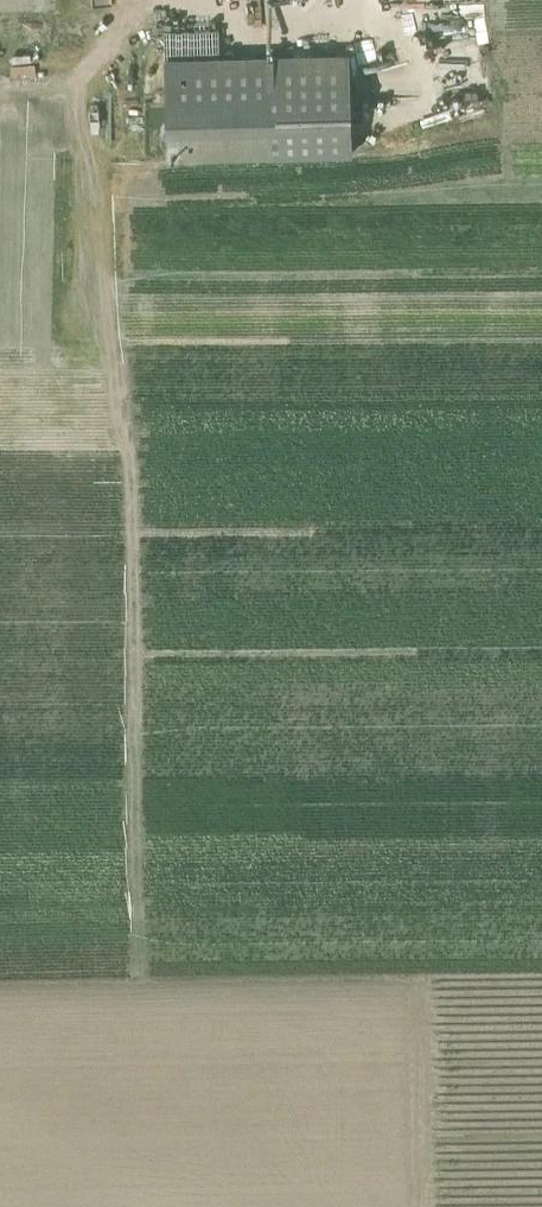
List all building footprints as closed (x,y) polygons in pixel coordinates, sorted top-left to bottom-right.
[(165,59),(167,157),(352,153),(350,55),(165,59)]
